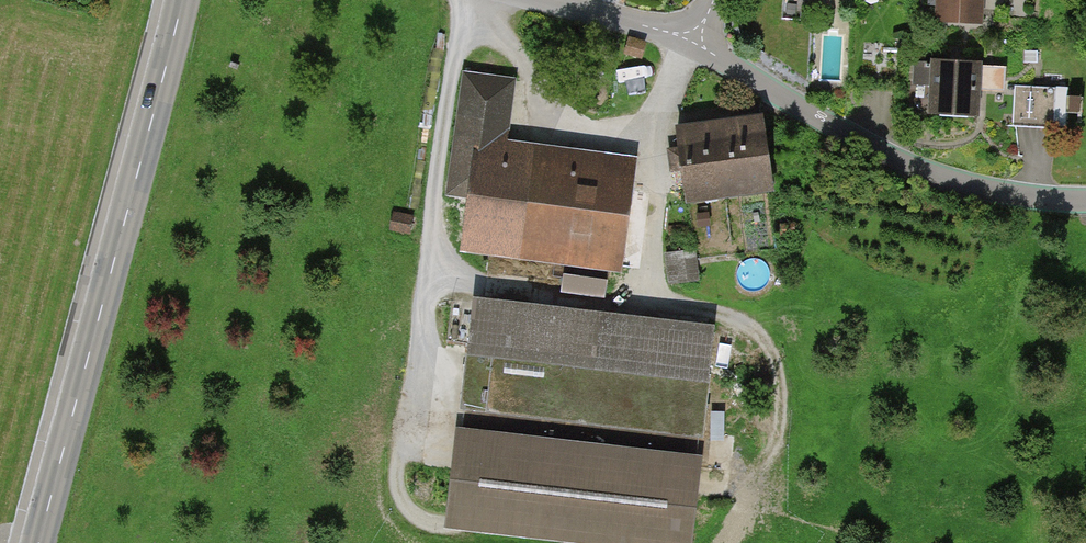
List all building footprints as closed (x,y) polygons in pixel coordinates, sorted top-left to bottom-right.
[(937,22),(981,24),(982,0),(938,0),(937,22)] [(977,115),(980,66),(931,64),(928,112),(977,115)] [(461,203),(455,251),(616,273),(631,161),(512,145),(521,82),(470,75),(452,202),(461,203)] [(1056,124),(1058,87),(1021,85),(1019,121),(1056,124)] [(767,179),(760,120),(675,130),(682,190),(767,179)] [(670,246),(671,277),(703,276),(702,245),(670,246)] [(696,432),(709,324),(478,295),(464,403),(696,432)] [(460,431),(450,523),(643,542),(690,542),(699,456),(460,431)]
